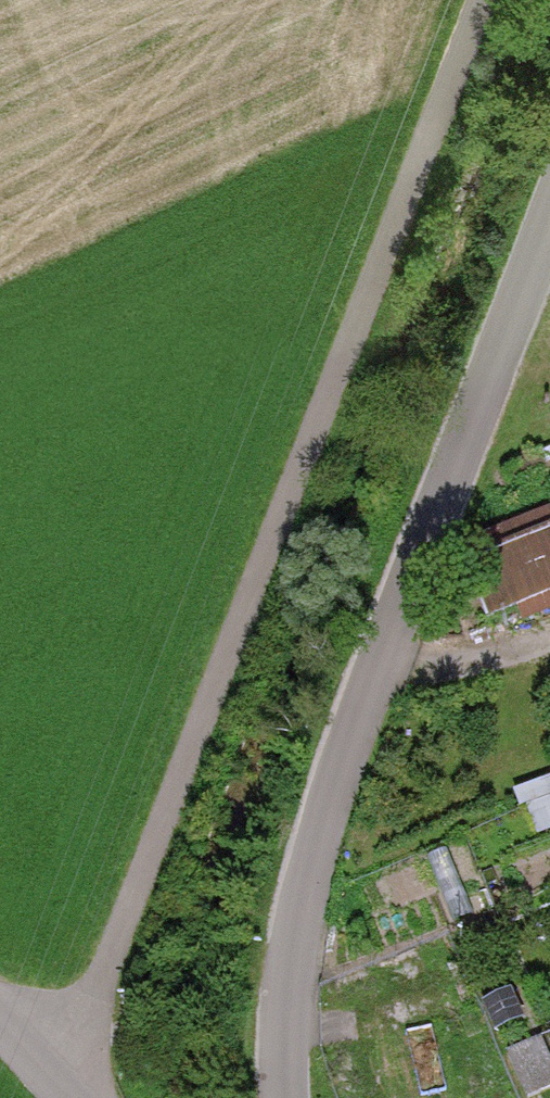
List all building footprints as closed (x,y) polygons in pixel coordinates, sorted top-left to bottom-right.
[(549,606),(549,510),(467,535),(494,623),(549,606)]
